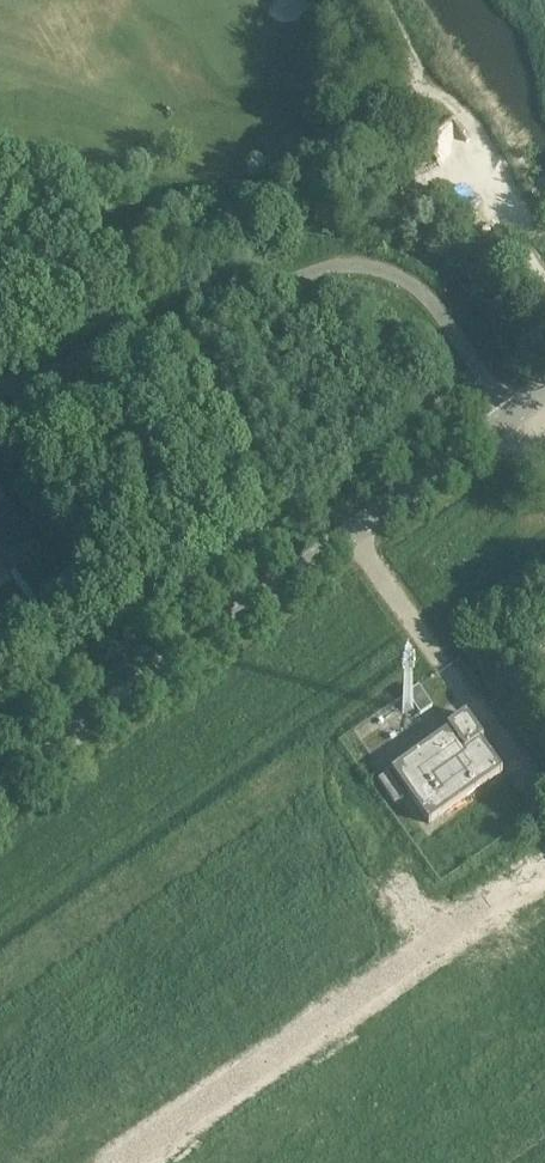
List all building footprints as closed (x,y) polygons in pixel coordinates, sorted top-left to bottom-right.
[(452,119),(424,141),(438,158),(466,137),(452,119)] [(432,707),(418,688),(407,696),(420,716),(432,707)] [(429,824),(502,771),(481,741),(483,739),(466,714),(447,728),(449,730),(391,771),(429,824)]
